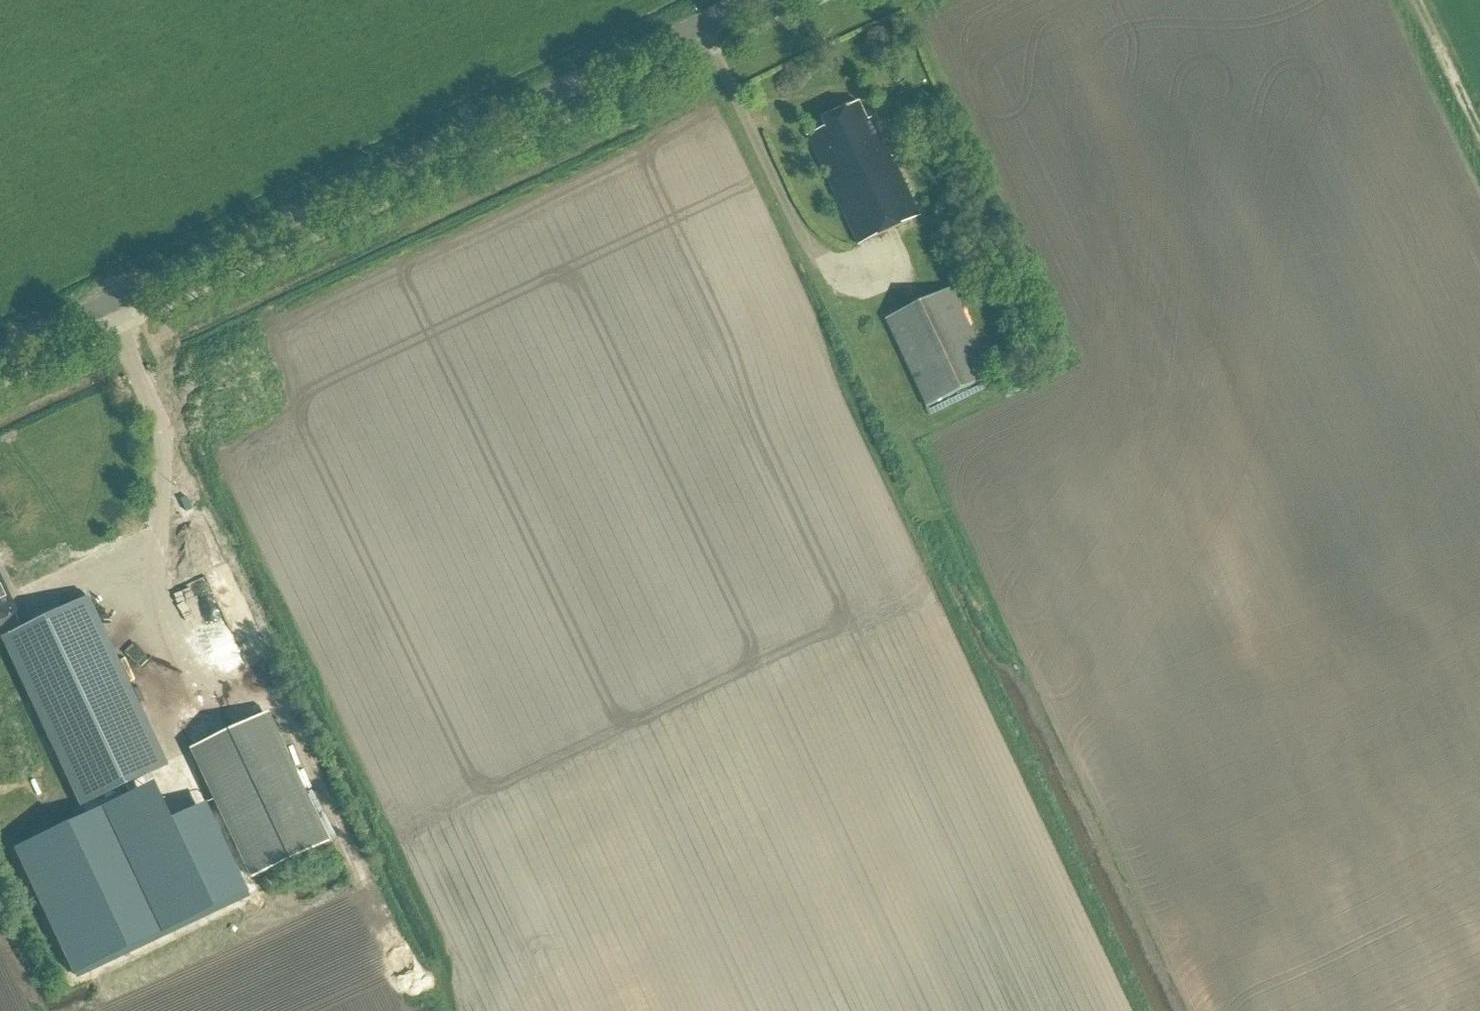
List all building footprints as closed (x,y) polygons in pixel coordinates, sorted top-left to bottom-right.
[(892,158),(890,159),(871,119),(867,121),(858,103),(821,120),(825,129),(807,137),(858,246),(920,217),(892,158)] [(944,194),(953,203),(963,192),(953,184),(944,194)] [(887,316),(929,405),(994,375),(952,286),(887,316)] [(16,613),(0,579),(0,621),(16,613)] [(6,640),(83,804),(165,766),(88,601),(6,640)] [(192,753),(250,877),(324,842),(266,718),(192,753)] [(121,844),(104,808),(16,850),(75,976),(249,894),(214,821),(200,828),(173,823),(172,820),(121,844)]
